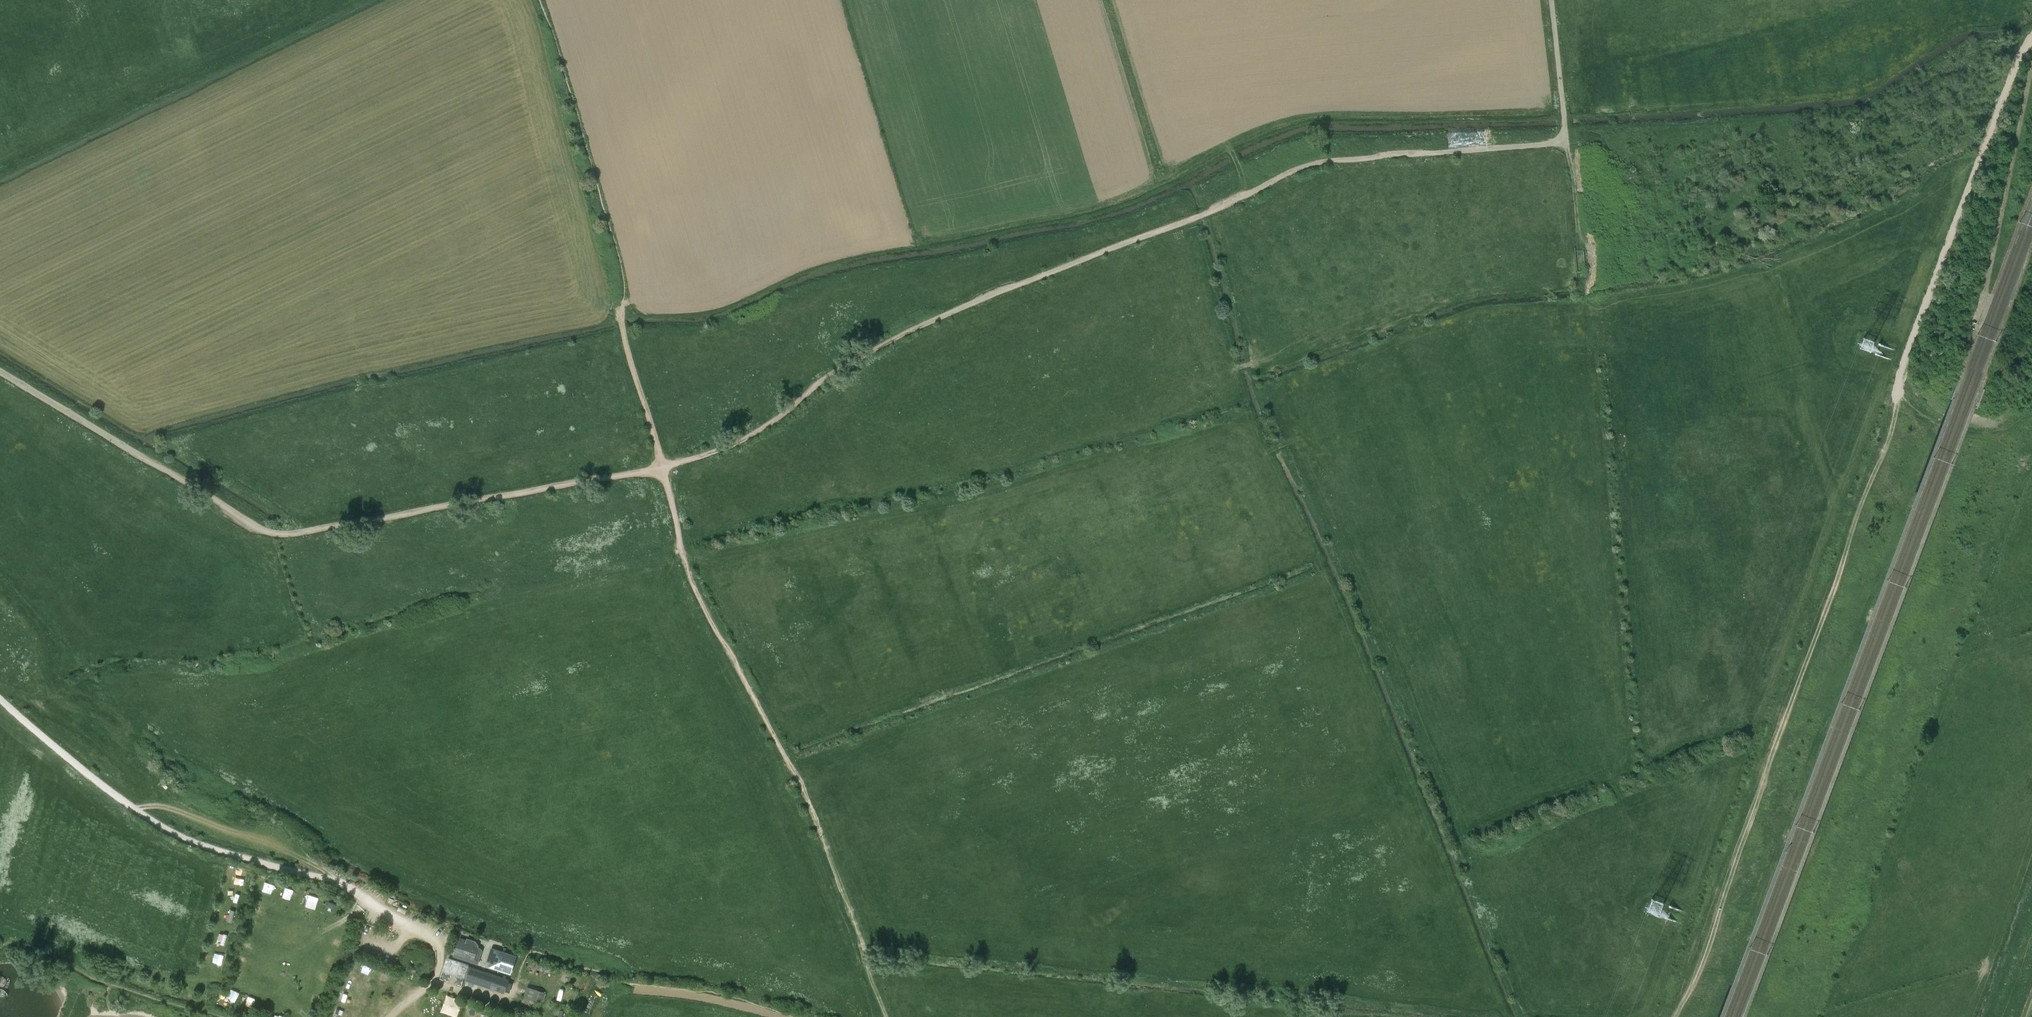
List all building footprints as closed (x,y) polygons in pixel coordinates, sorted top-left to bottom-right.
[(234,883),(244,887),(247,877),(237,873),(234,883)] [(229,901),(239,904),(241,895),(232,893),(229,901)] [(285,903),(293,905),(295,894),(287,893),(285,903)] [(306,902),(303,910),(312,913),(315,905),(306,902)] [(317,912),(325,915),(328,906),(320,903),(317,912)] [(457,949),(456,952),(458,952),(456,956),(478,963),(482,951),(480,948),(478,948),(479,946),(475,941),(467,939),(467,941),(460,939),(457,947),(459,948),(459,950),(457,949)] [(337,940),(334,947),(343,950),(346,944),(337,940)] [(330,952),(326,962),(334,965),(337,955),(330,952)] [(444,967),(443,971),(505,993),(509,980),(447,959),(444,967)] [(368,962),(361,964),(362,972),(370,970),(368,962)] [(322,972),(321,980),(329,982),(331,974),(322,972)] [(570,983),(571,975),(561,974),(560,981),(570,983)] [(347,978),(350,985),(355,982),(352,976),(347,978)] [(523,998),(541,1003),(544,993),(526,987),(523,998)]
